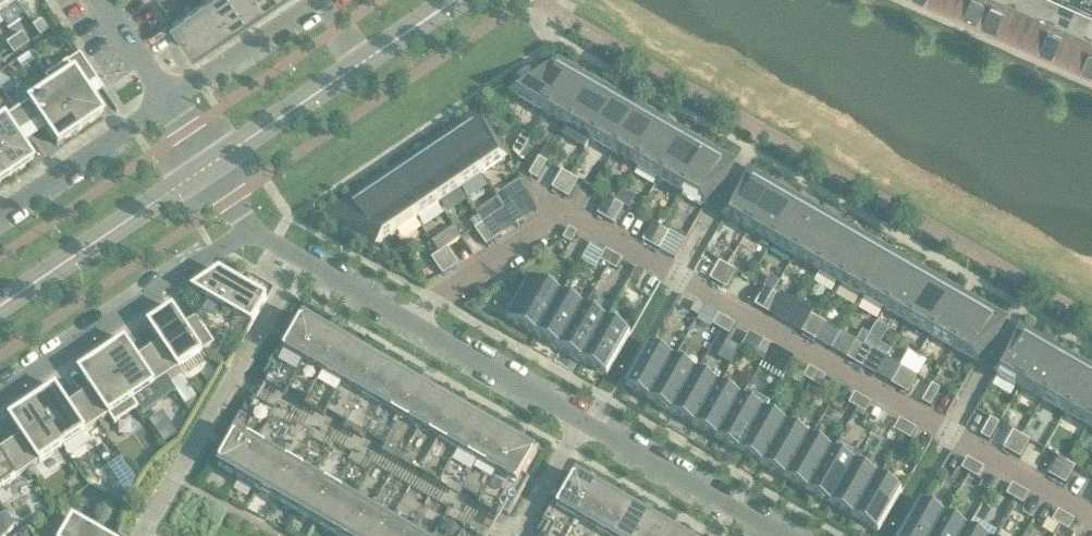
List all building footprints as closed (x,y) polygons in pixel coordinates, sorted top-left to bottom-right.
[(16,2),(15,0),(0,0),(0,13),(16,2)] [(211,0),(203,0),(191,8),(212,41),(230,29),(211,0)] [(237,0),(211,0),(230,29),(248,17),(237,0)] [(263,0),(237,0),(248,17),(266,5),(263,0)] [(944,1),(946,2),(962,9),(965,0),(944,0),(944,1)] [(962,9),(967,11),(982,17),(989,0),(965,0),(962,9)] [(982,17),(987,20),(1000,26),(1012,0),(989,0),(982,17)] [(1000,26),(1008,29),(1020,34),(1035,0),(1012,0),(1000,26)] [(1020,34),(1029,38),(1039,43),(1058,0),(1035,0),(1020,34)] [(1039,43),(1049,47),(1060,52),(1080,3),(1073,0),(1058,0),(1039,43)] [(1060,52),(1070,56),(1079,60),(1091,30),(1091,8),(1080,3),(1060,52)] [(212,41),(191,8),(173,20),(195,53),(212,41)] [(39,37),(48,31),(41,20),(32,26),(39,37)] [(1079,60),(1090,65),(1091,66),(1091,30),(1079,60)] [(14,38),(21,49),(29,44),(22,33),(14,38)] [(21,49),(14,38),(6,44),(13,54),(21,49)] [(44,77),(50,86),(79,130),(102,115),(88,93),(100,85),(79,54),(67,62),(67,61),(44,77)] [(546,114),(571,71),(563,66),(564,66),(558,63),(511,94),(546,114)] [(568,127),(593,84),(571,71),(546,114),(568,127)] [(591,140),(616,97),(593,84),(568,127),(591,140)] [(15,110),(30,132),(42,124),(56,146),(79,130),(50,86),(27,101),(27,102),(15,110)] [(614,153),(639,110),(616,97),(591,140),(614,153)] [(10,177),(33,161),(18,139),(30,132),(15,110),(4,118),(3,117),(0,119),(0,162),(10,177)] [(636,166),(661,123),(639,110),(614,153),(636,166)] [(454,134),(482,175),(505,160),(477,117),(471,121),(471,122),(454,134)] [(659,179),(684,136),(661,123),(636,166),(659,179)] [(513,150),(522,155),(532,138),(523,133),(513,150)] [(482,175),(454,134),(432,148),(460,190),(482,175)] [(681,193),(706,149),(684,136),(659,179),(681,193)] [(460,190),(432,148),(411,163),(438,204),(460,190)] [(706,149),(681,193),(705,206),(731,162),(725,159),(725,160),(706,149)] [(529,175),(537,180),(548,163),(539,158),(529,175)] [(10,177),(0,162),(0,184),(10,177)] [(438,204),(411,163),(389,177),(417,219),(438,204)] [(560,193),(570,176),(562,171),(552,188),(560,193)] [(749,231),(774,188),(755,177),(756,176),(750,173),(724,217),(749,231)] [(570,176),(560,193),(569,198),(579,181),(570,176)] [(417,219),(389,177),(367,192),(395,234),(417,219)] [(774,188),(749,231),(771,244),(797,201),(774,188)] [(395,234),(367,192),(341,209),(340,209),(329,216),(379,245),(395,234)] [(606,219),(616,202),(607,197),(597,214),(606,219)] [(797,201),(771,244),(794,257),(819,214),(797,201)] [(616,202),(606,219),(614,224),(624,207),(616,202)] [(505,210),(516,226),(524,221),(513,204),(505,210)] [(819,214),(794,257),(817,271),(842,227),(819,214)] [(483,224),(494,241),(502,235),(491,218),(483,224)] [(651,246),(661,228),(653,223),(642,241),(651,246)] [(494,241),(483,224),(475,229),(486,246),(494,241)] [(842,227),(817,271),(839,284),(865,240),(842,227)] [(661,228),(651,246),(659,250),(669,233),(661,228)] [(572,244),(577,234),(578,233),(569,229),(563,239),(572,244)] [(862,297),(887,253),(865,240),(839,284),(862,297)] [(440,253),(451,270),(459,264),(448,248),(440,253)] [(609,266),(615,255),(606,250),(600,261),(609,266)] [(451,270),(440,253),(432,258),(443,275),(451,270)] [(887,253),(862,297),(885,310),(910,266),(887,253)] [(615,255),(609,266),(617,271),(623,260),(615,255)] [(718,284),(728,266),(720,262),(709,279),(718,284)] [(728,266),(718,284),(726,289),(736,271),(728,266)] [(910,266),(885,310),(908,323),(933,279),(910,266)] [(640,283),(645,273),(646,273),(637,268),(631,279),(640,283)] [(193,290),(252,325),(267,299),(220,272),(193,290)] [(538,336),(561,295),(530,277),(506,318),(538,336)] [(933,279),(908,323),(930,336),(955,292),(933,279)] [(763,310),(773,293),(765,288),(755,305),(763,310)] [(955,292),(930,336),(953,349),(978,305),(955,292)] [(773,293),(763,310),(772,315),(782,297),(773,293)] [(561,295),(538,336),(560,349),(584,308),(561,295)] [(699,318),(705,307),(696,302),(690,313),(699,318)] [(978,305),(953,349),(977,363),(1002,319),(997,315),(996,316),(978,305)] [(583,362),(607,321),(584,308),(560,349),(583,362)] [(162,317),(191,361),(203,353),(215,344),(200,322),(188,331),(173,309),(162,317)] [(808,336),(819,319),(810,314),(800,331),(808,336)] [(721,330),(727,320),(719,315),(713,325),(721,330)] [(191,361),(162,317),(149,325),(164,347),(152,355),(167,377),(178,369),(179,369),(191,361)] [(304,365),(324,330),(304,319),(290,342),(285,339),(264,375),(276,382),(290,357),(304,365)] [(819,319),(808,336),(817,341),(827,324),(819,319)] [(727,320),(721,330),(730,335),(736,324),(727,320)] [(607,321),(583,362),(607,376),(630,335),(607,321)] [(304,365),(323,376),(343,341),(324,330),(304,365)] [(1021,330),(1016,339),(996,374),(1020,388),(1045,344),(1027,333),(1021,330)] [(855,363),(865,345),(856,340),(846,358),(855,363)] [(103,356),(138,409),(140,408),(134,400),(155,385),(155,384),(167,377),(152,355),(140,363),(126,341),(103,356)] [(323,376),(342,387),(363,353),(343,341),(323,376)] [(766,357),(773,346),(764,341),(758,352),(766,357)] [(1043,401),(1068,357),(1045,344),(1020,388),(1043,401)] [(865,345),(855,363),(863,368),(873,350),(865,345)] [(773,346),(766,357),(775,361),(781,351),(773,346)] [(627,388),(650,401),(674,360),(650,347),(627,388)] [(342,387),(362,398),(382,364),(363,353),(342,387)] [(83,401),(97,423),(109,415),(115,425),(138,409),(103,356),(80,372),(94,393),(83,401)] [(1065,414),(1091,370),(1068,357),(1043,401),(1065,414)] [(673,414),(697,373),(674,360),(650,401),(673,414)] [(362,398),(381,410),(399,378),(391,374),(393,370),(382,364),(362,398)] [(900,389),(910,371),(901,366),(891,384),(900,389)] [(804,378),(812,383),(818,372),(810,367),(804,378)] [(1091,420),(1091,371),(1091,370),(1065,414),(1088,427),(1091,420)] [(910,371),(900,389),(908,394),(918,376),(910,371)] [(818,372),(812,383),(820,388),(827,377),(818,372)] [(696,427),(719,386),(697,373),(673,414),(696,427)] [(381,410),(400,421),(419,389),(399,378),(381,410)] [(941,389),(933,384),(922,402),(931,407),(941,389)] [(719,386),(696,427),(718,441),(742,399),(719,386)] [(97,423),(83,401),(71,409),(56,387),(33,403),(63,447),(86,432),(86,431),(97,423)] [(400,421),(420,432),(438,401),(419,389),(400,421)] [(857,409),(863,398),(855,393),(849,404),(857,409)] [(863,398),(857,409),(866,414),(872,403),(863,398)] [(741,454),(764,413),(742,399),(718,441),(741,454)] [(420,432),(439,443),(457,412),(438,401),(420,432)] [(13,448),(28,470),(40,462),(40,463),(63,447),(33,403),(10,418),(25,440),(13,448)] [(240,477),(258,445),(244,438),(258,413),(246,406),(227,440),(232,443),(219,465),(240,477)] [(476,423),(457,412),(439,443),(458,454),(476,423)] [(764,413),(741,454),(764,467),(787,426),(764,413)] [(981,436),(989,440),(999,423),(991,418),(981,436)] [(902,435),(908,424),(900,419),(894,430),(902,435)] [(458,454),(478,465),(496,434),(476,423),(458,454)] [(908,424),(902,435),(911,440),(917,429),(908,424)] [(787,480),(810,439),(787,426),(764,467),(787,480)] [(1012,454),(1022,436),(1014,431),(1004,449),(1012,454)] [(478,465),(497,476),(517,442),(516,441),(514,444),(496,434),(478,465)] [(1022,436),(1012,454),(1020,458),(1031,441),(1022,436)] [(810,439),(787,480),(809,493),(833,452),(810,439)] [(537,453),(517,442),(497,476),(511,484),(497,509),(509,516),(529,480),(524,477),(537,453)] [(277,457),(258,445),(240,477),(248,482),(246,485),(257,491),(277,457)] [(17,478),(16,478),(28,470),(13,448),(2,456),(0,453),(0,489),(17,478)] [(832,506),(856,465),(833,452),(809,493),(832,506)] [(257,491),(276,502),(296,468),(277,457),(257,491)] [(1057,480),(1067,462),(1059,457),(1049,475),(1057,480)] [(120,458),(109,466),(128,496),(136,481),(120,458)] [(970,474),(976,463),(968,458),(961,469),(970,474)] [(1067,462),(1057,480),(1066,485),(1076,467),(1067,462)] [(976,463),(970,474),(978,479),(984,468),(976,463)] [(856,465),(832,506),(855,519),(878,478),(856,465)] [(316,479),(296,468),(276,502),(296,514),(316,479)] [(577,523),(597,488),(577,476),(564,499),(558,496),(537,532),(544,535),(551,535),(564,515),(577,523)] [(878,478),(855,519),(878,533),(902,492),(878,478)] [(335,490),(316,479),(296,514),(315,525),(335,490)] [(1015,500),(1021,489),(1013,484),(1007,495),(1015,500)] [(577,523),(597,534),(617,499),(597,488),(577,523)] [(1021,489),(1015,500),(1023,505),(1030,494),(1021,489)] [(354,501),(335,490),(315,525),(334,535),(354,501)] [(600,535),(621,535),(636,510),(617,499),(597,534),(600,535)] [(354,501),(334,535),(335,535),(360,535),(373,512),(354,501)] [(945,517),(921,503),(903,535),(934,535),(945,517)] [(636,510),(621,535),(647,535),(655,521),(636,510)] [(1061,526),(1067,516),(1058,511),(1052,521),(1061,526)] [(393,523),(373,512),(360,535),(385,535),(393,523)] [(1067,516),(1061,526),(1069,531),(1075,520),(1067,516)] [(968,530),(945,517),(934,535),(964,535),(968,530)] [(74,519),(64,535),(103,535),(74,519)] [(673,535),(665,531),(667,528),(655,521),(647,535),(672,535),(673,535)] [(412,534),(393,523),(385,535),(411,535),(412,534)]
